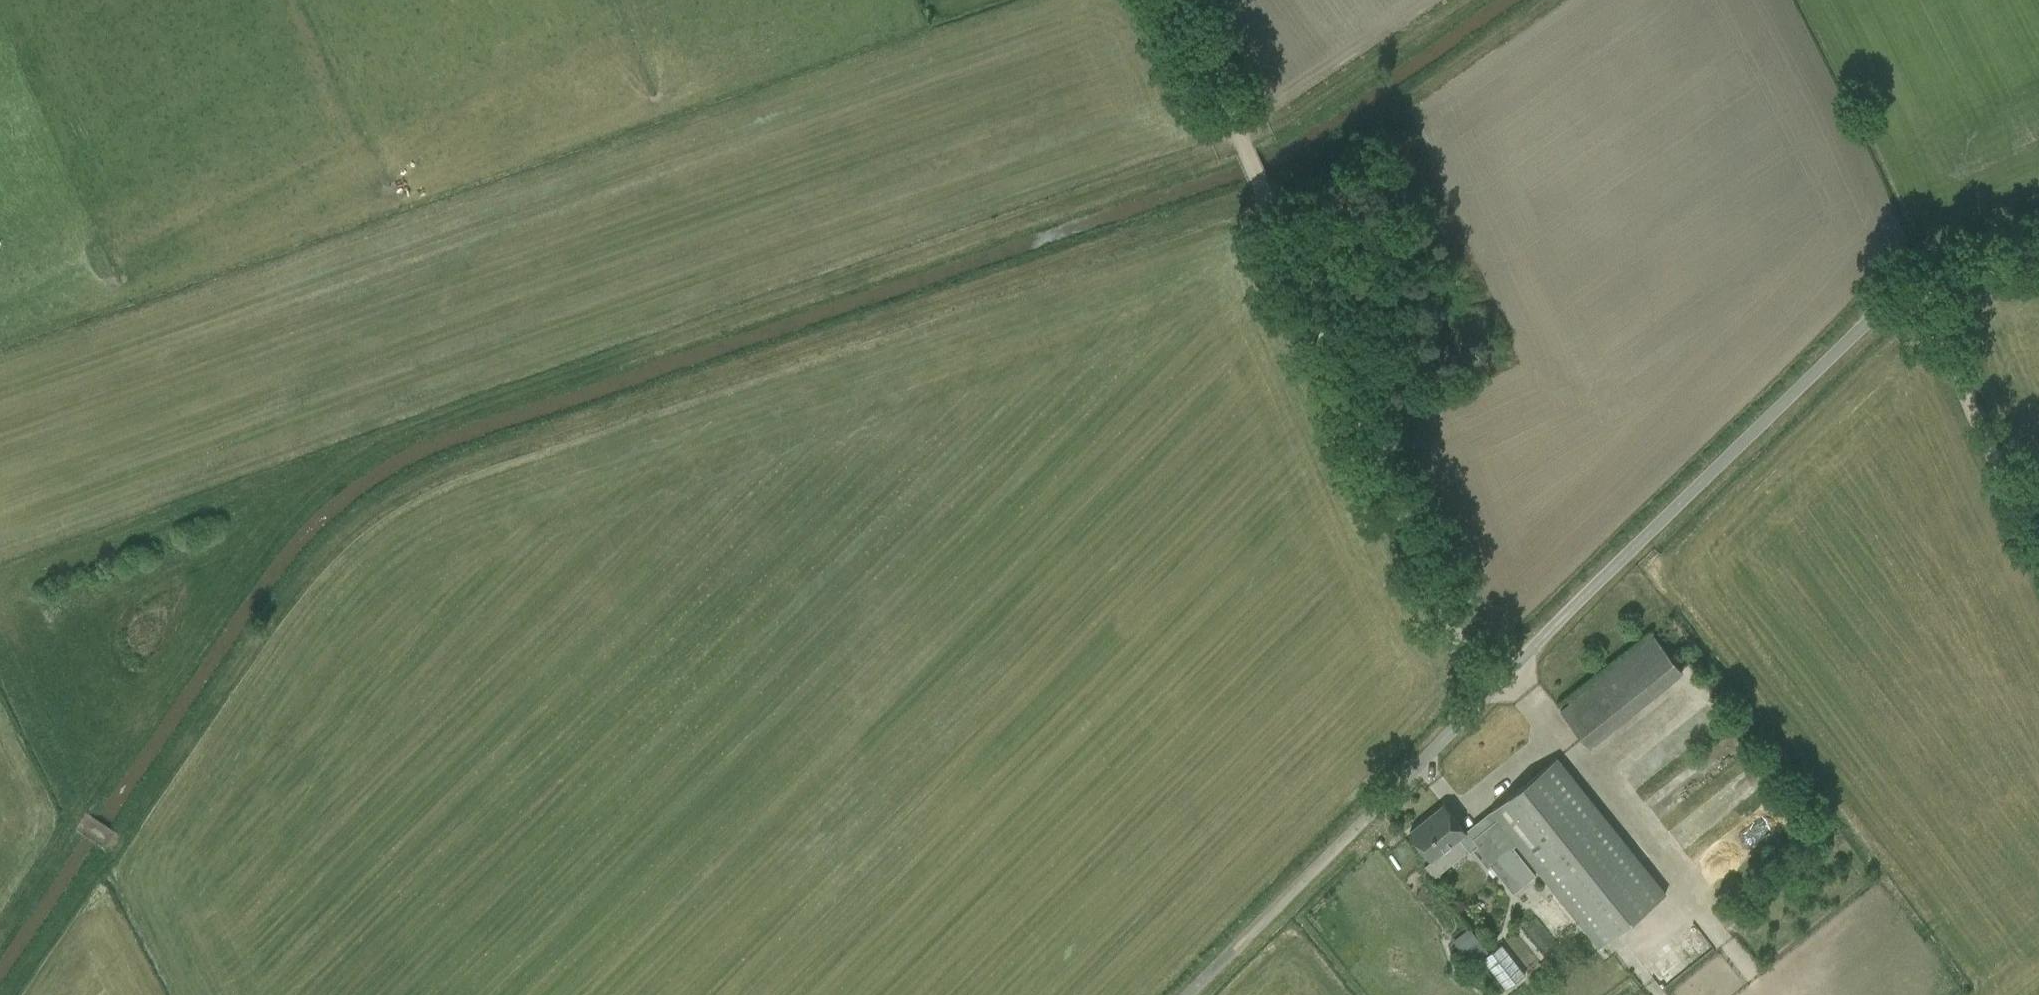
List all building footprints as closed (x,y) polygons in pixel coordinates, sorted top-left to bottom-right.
[(1682,671),(1667,652),(1654,637),(1560,712),(1588,747),(1682,671)] [(1599,947),(1603,945),(1616,934),(1665,894),(1569,774),(1557,758),(1491,811),(1497,819),(1517,843),(1599,947)] [(1425,820),(1409,833),(1422,848),(1431,860),(1458,838),(1470,852),(1473,850),(1487,867),(1490,864),(1512,892),(1516,889),(1535,874),(1513,846),(1517,843),(1503,826),(1497,819),(1473,838),(1467,830),(1465,831),(1444,805),(1432,815),(1434,817),(1427,822),(1425,820)] [(1470,927),(1454,939),(1471,963),(1488,951),(1470,927)] [(1523,942),(1505,957),(1534,990),(1551,975),(1523,942)]
